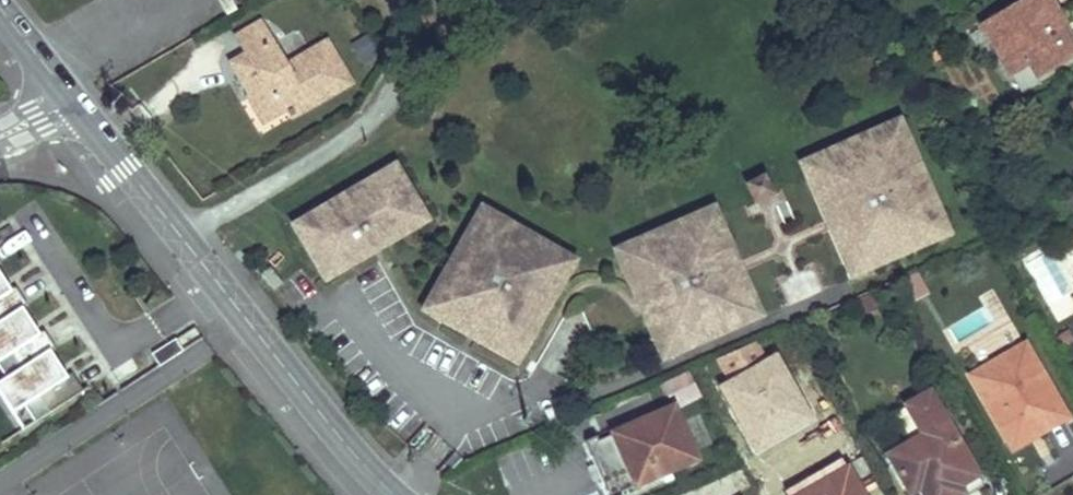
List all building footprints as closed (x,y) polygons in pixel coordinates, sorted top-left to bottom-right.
[(998,48),(1011,74),(1031,62),(1037,74),(1072,55),(1072,39),(1052,0),(1028,0),(984,23),(998,48)] [(240,46),(251,64),(279,47),(267,30),(240,46)] [(259,77),(247,85),(256,101),(254,102),(264,118),(280,122),(293,114),(294,109),(309,100),(317,113),(355,89),(331,50),(294,73),(279,47),(251,64),(259,77)] [(239,72),(247,85),(259,77),(251,64),(239,72)] [(299,123),(317,113),(309,100),(294,109),(293,114),(299,123)] [(907,128),(902,119),(802,163),(807,172),(907,128)] [(837,217),(862,273),(943,238),(919,181),(915,173),(925,169),(907,128),(807,172),(828,221),(837,217)] [(398,165),(295,226),(323,273),(342,261),(348,271),(411,233),(405,224),(426,211),(398,165)] [(943,238),(953,233),(928,176),(925,169),(915,173),(919,181),(943,238)] [(767,176),(749,185),(758,202),(776,194),(767,176)] [(717,206),(617,250),(621,259),(721,216),(717,206)] [(432,221),(426,211),(405,224),(411,233),(432,221)] [(479,215),(430,302),(468,324),(474,314),(481,318),(470,336),(512,360),(545,302),(554,306),(575,269),(479,215)] [(651,302),(675,356),(756,320),(732,266),(742,263),(721,216),(621,259),(642,306),(651,302)] [(828,221),(853,277),(862,273),(837,217),(828,221)] [(26,429),(86,390),(0,259),(0,391),(26,429)] [(342,261),(323,273),(328,282),(348,271),(342,261)] [(732,266),(756,320),(765,316),(742,263),(732,266)] [(258,274),(270,287),(278,280),(267,266),(258,274)] [(468,324),(430,302),(425,311),(470,337),(470,336),(481,318),(474,314),(468,324)] [(545,302),(512,360),(521,365),(554,306),(545,302)] [(642,306),(665,360),(675,356),(651,302),(642,306)] [(1013,447),(1041,433),(1067,418),(1027,345),(973,374),(1013,447)] [(719,388),(757,454),(814,421),(777,356),(719,388)] [(911,405),(928,435),(893,455),(914,492),(925,486),(930,494),(931,494),(953,482),(957,488),(980,474),(932,393),(911,405)] [(698,462),(676,408),(616,432),(637,486),(698,462)] [(787,490),(790,494),(802,494),(848,470),(843,459),(787,490)] [(848,470),(802,494),(862,494),(848,470)]
